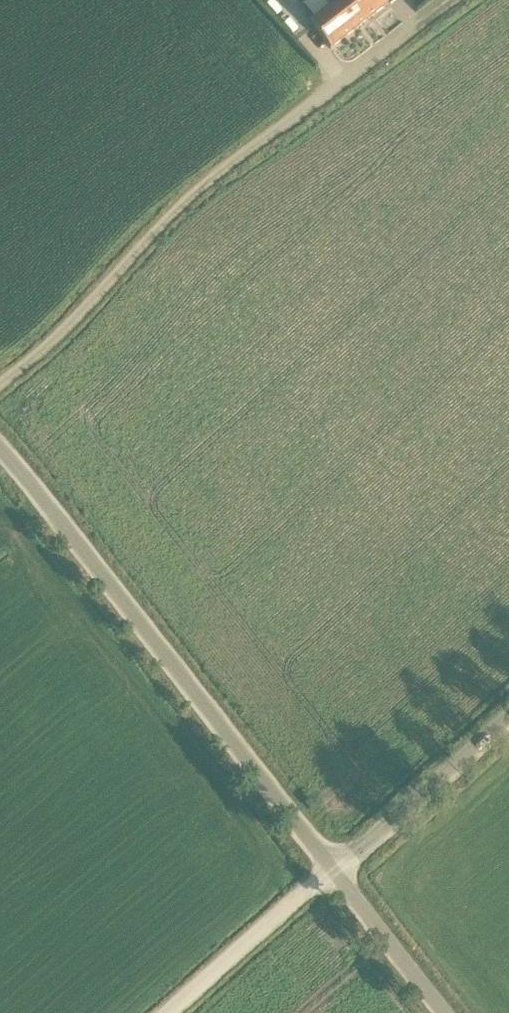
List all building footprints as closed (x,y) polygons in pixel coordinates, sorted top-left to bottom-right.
[(351,0),(329,0),(335,7),(312,24),(318,33),(331,48),(367,21),(351,0)] [(388,4),(385,0),(351,0),(367,21),(388,4)]
